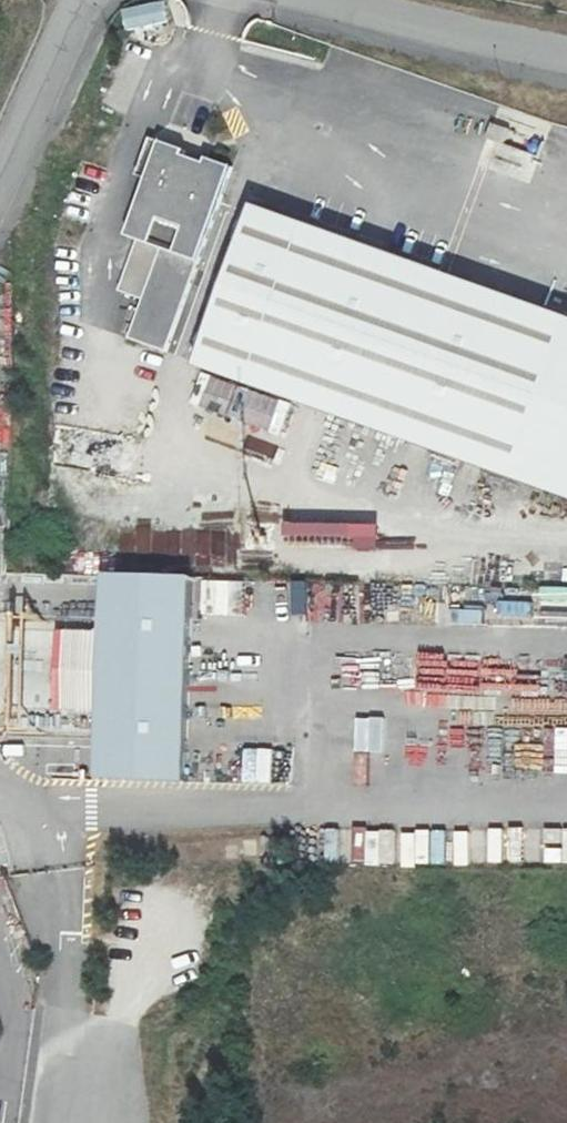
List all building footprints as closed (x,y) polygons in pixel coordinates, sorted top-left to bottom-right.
[(124,11),(128,31),(168,22),(164,3),(124,11)] [(130,340),(167,352),(232,167),(159,142),(125,236),(163,250),(130,340)] [(198,363),(566,497),(566,316),(256,204),(198,363)] [(190,405),(278,437),(291,402),(203,371),(190,405)] [(283,545),(379,544),(378,519),(283,520),(283,545)] [(200,579),(200,615),(243,615),(243,579),(200,579)] [(103,581),(100,783),(189,784),(191,582),(103,581)] [(271,782),(272,748),(198,747),(197,780),(271,782)] [(509,829),(453,829),(453,865),(525,865),(525,855),(509,855),(509,829)] [(300,865),(326,864),(323,830),(298,832),(300,865)]
